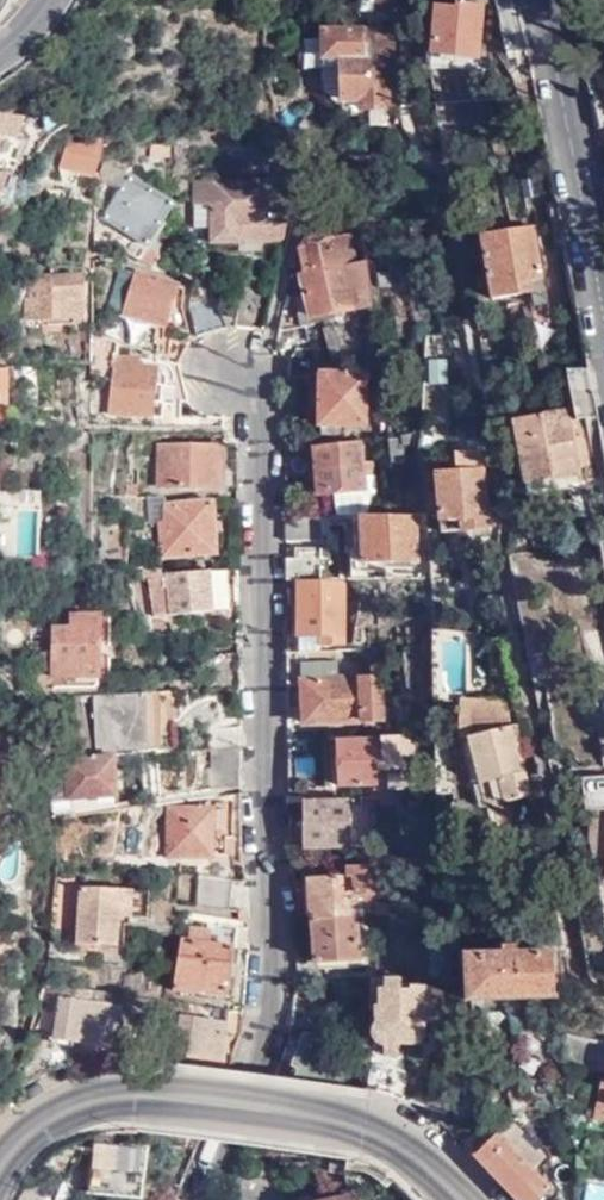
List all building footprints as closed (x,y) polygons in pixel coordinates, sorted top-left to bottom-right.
[(412,0),(380,0),(378,13),(409,20),(412,0)] [(485,8),(459,7),(459,13),(439,13),(438,67),(484,61),(485,8)] [(397,26),(325,28),(328,88),(344,105),(389,104),(388,52),(399,53),(397,26)] [(7,176),(23,118),(0,113),(0,196),(7,176)] [(57,179),(75,185),(78,174),(93,179),(95,173),(101,144),(72,134),(57,179)] [(172,141),(154,141),(153,153),(172,155),(172,141)] [(104,176),(101,182),(116,190),(129,168),(103,152),(99,175),(104,176)] [(92,183),(99,185),(101,182),(104,176),(99,175),(95,173),(93,179),(92,183)] [(285,238),(287,220),(266,220),(267,211),(266,191),(267,178),(215,179),(215,175),(205,174),(205,177),(193,177),(192,200),(211,199),(211,225),(193,225),(193,237),(201,242),(210,239),(248,238),(268,238),(285,238)] [(174,203),(128,176),(94,235),(127,254),(137,259),(152,265),(159,252),(150,247),(174,203)] [(266,191),(267,211),(285,212),(285,191),(266,191)] [(356,193),(343,193),(342,212),(355,213),(356,193)] [(531,278),(544,277),(535,224),(482,234),(494,297),(532,290),(531,278)] [(325,228),(302,233),(298,249),(303,271),(308,241),(329,238),(325,228)] [(349,233),(329,238),(308,241),(303,271),(308,291),(313,314),(343,307),(372,302),(366,257),(356,259),(349,233)] [(268,248),(268,238),(248,238),(248,248),(268,248)] [(180,285),(121,265),(107,305),(168,324),(180,285)] [(81,275),(41,275),(41,279),(33,280),(24,312),(38,316),(80,316),(81,275)] [(548,299),(544,277),(531,278),(532,290),(534,301),(548,299)] [(266,327),(272,289),(247,286),(241,324),(266,327)] [(344,314),(343,307),(313,314),(308,291),(296,295),(304,323),(344,314)] [(211,296),(191,308),(199,333),(223,326),(211,296)] [(136,347),(168,359),(167,344),(164,344),(162,329),(134,320),(136,347)] [(117,355),(119,341),(105,336),(101,377),(113,377),(117,355)] [(12,342),(11,357),(22,358),(23,342),(12,342)] [(154,394),(157,376),(158,368),(139,366),(132,365),(133,357),(117,355),(113,377),(109,411),(152,416),(154,394)] [(132,365),(139,366),(140,359),(133,357),(132,365)] [(425,362),(428,385),(447,383),(444,360),(425,362)] [(581,418),(598,416),(590,368),(567,369),(576,419),(569,420),(566,410),(515,419),(529,489),(582,478),(579,466),(590,464),(581,418)] [(320,370),(311,375),(312,416),(304,417),(305,434),(312,433),(312,421),(326,420),(326,427),(331,426),(331,420),(348,419),(349,431),(332,432),(333,440),(358,438),(357,419),(368,418),(368,369),(320,370)] [(188,398),(184,379),(157,376),(154,394),(188,398)] [(421,442),(421,432),(403,434),(403,437),(393,438),(397,458),(408,457),(405,444),(421,442)] [(221,444),(163,443),(160,484),(220,485),(221,444)] [(339,515),(343,515),(343,492),(375,490),(374,465),(362,465),(361,444),(318,447),(321,493),(337,492),(339,515)] [(458,469),(480,469),(479,453),(458,453),(458,469)] [(484,468),(480,469),(458,469),(438,470),(441,529),(488,527),(484,468)] [(119,497),(130,497),(130,489),(119,489),(119,497)] [(213,500),(166,503),(166,520),(161,521),(163,555),(215,552),(213,500)] [(351,577),(384,578),(383,561),(416,561),(416,513),(363,515),(364,527),(356,528),(356,537),(352,546),(351,577)] [(321,516),(288,516),(288,539),(322,537),(321,516)] [(288,557),(289,578),(321,578),(320,547),(298,548),(298,557),(288,557)] [(161,566),(144,565),(144,579),(152,580),(154,613),(230,610),(229,570),(162,573),(161,566)] [(288,616),(289,631),(301,630),(301,634),(323,634),(322,643),(342,643),(342,580),(300,581),(301,616),(288,616)] [(110,616),(72,614),(72,628),(55,628),(54,677),(98,677),(99,644),(110,644),(110,616)] [(338,678),(338,649),(289,650),(289,683),(304,682),(305,722),(372,719),(372,732),(383,731),(382,666),(370,666),(370,677),(338,678)] [(160,751),(156,692),(93,696),(96,755),(116,754),(160,751)] [(173,750),(169,692),(156,692),(160,751),(173,750)] [(475,707),(485,696),(467,693),(461,732),(470,733),(475,707)] [(510,700),(485,696),(475,707),(470,733),(514,724),(510,700)] [(514,724),(470,733),(478,778),(490,776),(495,801),(527,795),(514,724)] [(240,746),(240,725),(210,726),(210,748),(240,746)] [(423,744),(422,733),(397,735),(397,746),(423,744)] [(393,735),(337,738),(338,784),(374,783),(374,762),(380,762),(380,747),(394,747),(393,735)] [(240,746),(210,748),(208,748),(209,768),(241,768),(240,746)] [(96,755),(65,757),(66,771),(70,795),(118,794),(116,754),(96,755)] [(65,757),(42,759),(47,773),(66,771),(65,757)] [(241,786),(241,768),(209,768),(209,788),(241,786)] [(490,776),(478,778),(482,803),(495,801),(490,776)] [(414,832),(413,793),(400,794),(400,832),(414,832)] [(384,795),(349,796),(349,800),(305,801),(307,846),(352,845),(351,840),(371,840),(371,805),(384,804),(384,795)] [(102,811),(119,808),(120,799),(100,801),(102,811)] [(233,809),(168,811),(169,859),(215,859),(216,855),(228,854),(228,825),(234,824),(233,809)] [(592,813),(590,840),(596,856),(603,857),(603,814),(592,813)] [(381,912),(408,911),(408,901),(383,902),(377,889),(375,866),(371,866),(370,859),(350,860),(351,876),(312,877),(314,915),(373,913),(372,892),(381,912)] [(229,909),(234,879),(199,875),(195,905),(229,909)] [(153,894),(79,891),(77,948),(120,948),(120,921),(151,922),(153,894)] [(373,913),(314,915),(316,962),(298,961),(296,979),(323,978),(323,962),(375,959),(373,913)] [(190,940),(211,943),(211,931),(191,929),(190,940)] [(156,945),(156,932),(143,930),(142,943),(156,945)] [(236,946),(211,943),(190,940),(183,939),(175,988),(228,996),(236,946)] [(557,995),(554,950),(518,953),(517,947),(504,947),(504,954),(467,956),(469,1000),(557,995)] [(398,977),(391,976),(372,977),(373,1006),(380,1006),(380,1020),(375,1022),(369,1025),(365,1030),(365,1038),(368,1043),(375,1049),(385,1050),(386,1053),(400,1053),(401,1044),(417,1044),(423,1036),(423,1018),(436,1018),(435,984),(410,986),(411,989),(399,989),(398,977)] [(113,995),(63,987),(56,1037),(139,1052),(140,1040),(144,1041),(148,1013),(111,1006),(113,995)] [(241,1036),(245,1011),(194,1004),(193,1019),(181,1019),(177,1056),(223,1061),(227,1035),(241,1036)] [(517,1199),(537,1199),(550,1187),(534,1169),(547,1156),(515,1122),(502,1135),(499,1132),(474,1156),(517,1199)] [(146,1149),(95,1144),(89,1193),(141,1198),(146,1149)]
